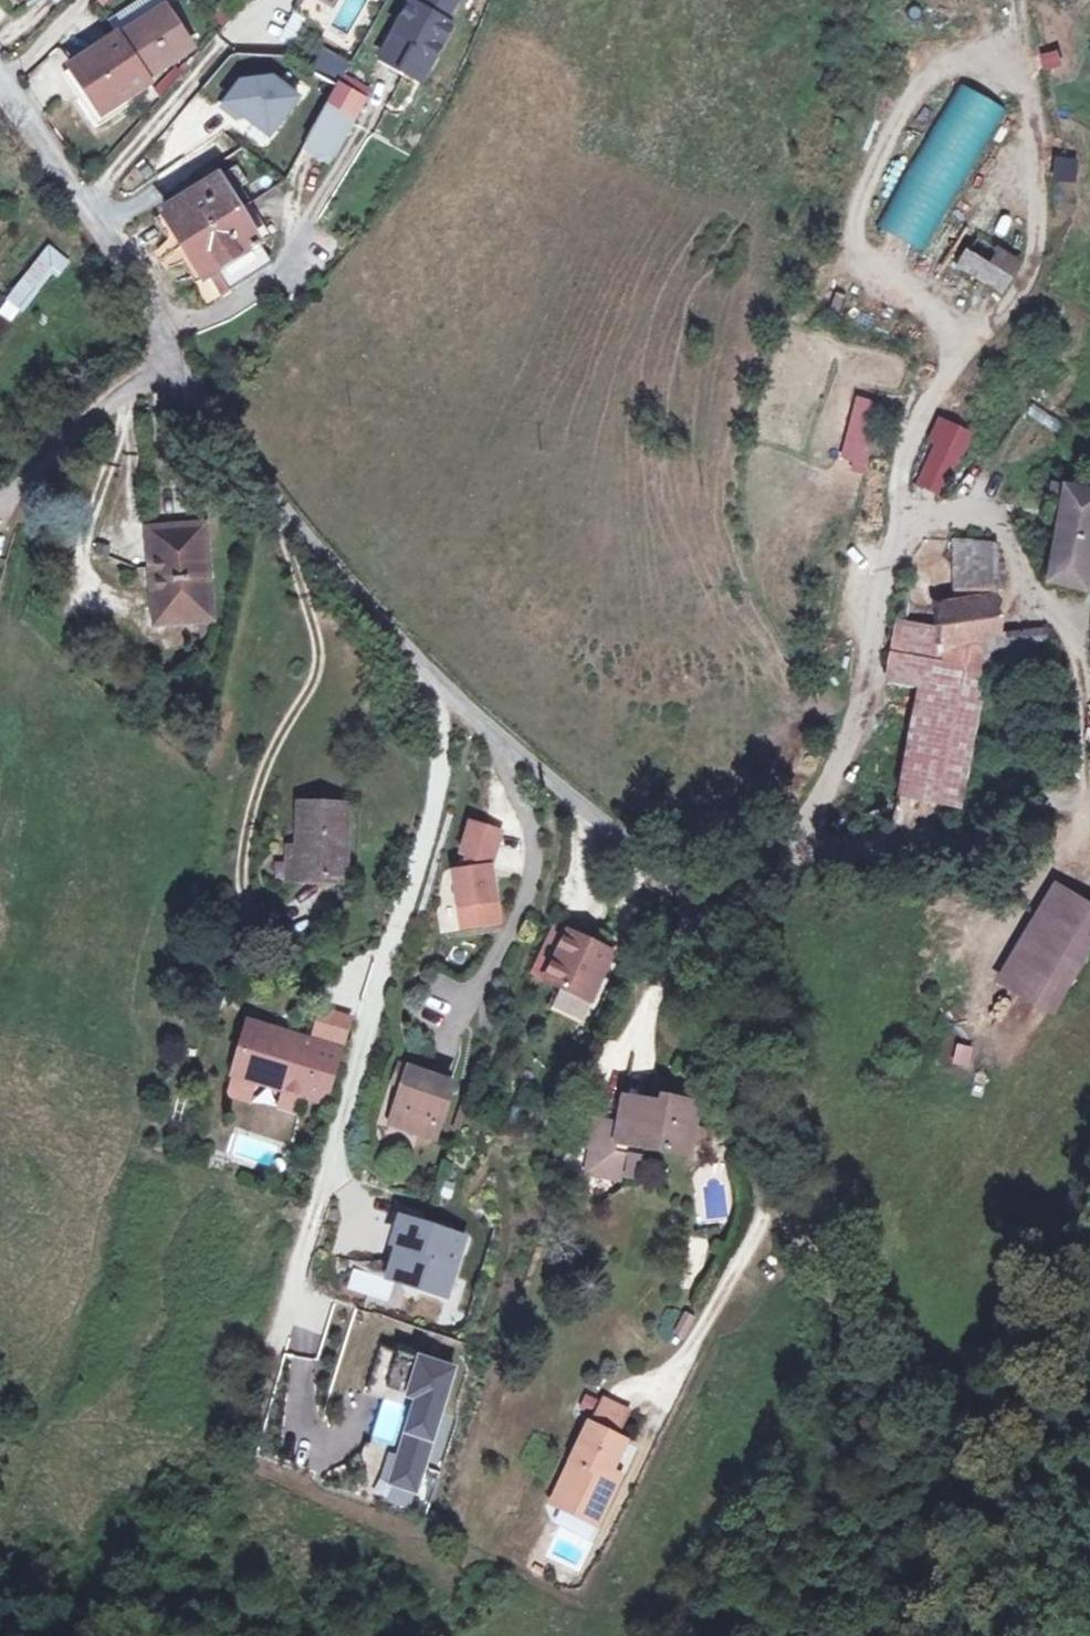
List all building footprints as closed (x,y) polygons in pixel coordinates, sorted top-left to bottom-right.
[(342,9),(348,0),(328,0),(342,9)] [(426,78),(457,24),(449,19),(460,0),(415,0),(384,53),(426,78)] [(170,6),(127,37),(147,67),(167,54),(173,62),(197,45),(170,6)] [(124,33),(75,66),(108,113),(156,79),(147,67),(127,37),(124,33)] [(318,67),(342,81),(353,61),(329,47),(318,67)] [(1060,48),(1038,53),(1041,68),(1063,64),(1060,48)] [(99,119),(108,113),(75,66),(68,72),(99,119)] [(240,81),(219,112),(235,122),(238,118),(267,138),(296,97),(266,77),(240,81)] [(340,83),(320,117),(347,133),(367,99),(340,83)] [(347,133),(320,117),(306,140),(333,156),(347,133)] [(233,169),(167,215),(190,248),(242,209),(256,199),(244,184),(233,169)] [(251,224),(242,209),(190,248),(212,281),(228,270),(240,288),(277,262),(264,242),(277,233),(264,214),(251,224)] [(190,248),(167,215),(157,221),(180,255),(190,248)] [(966,235),(948,264),(989,286),(1004,259),(966,235)] [(13,325),(68,259),(49,244),(0,304),(0,314),(13,325)] [(180,255),(202,288),(212,281),(190,248),(180,255)] [(862,478),(885,406),(855,397),(832,468),(862,478)] [(940,441),(919,485),(941,497),(964,452),(940,441)] [(1053,543),(1089,550),(1089,548),(1089,493),(1063,486),(1053,543)] [(212,618),(212,522),(158,524),(158,620),(212,618)] [(933,582),(948,582),(948,540),(918,540),(918,604),(934,604),(933,582)] [(967,600),(938,604),(940,618),(942,625),(945,646),(989,642),(989,664),(1035,662),(1035,666),(1051,665),(1051,645),(1045,645),(1045,633),(997,635),(994,604),(993,577),(994,547),(971,543),(967,600)] [(1053,543),(1047,573),(1089,581),(1089,550),(1053,543)] [(926,606),(928,619),(940,618),(938,604),(926,606)] [(942,625),(898,622),(894,676),(988,677),(989,664),(989,642),(945,646),(942,625)] [(988,677),(894,676),(894,677),(927,679),(919,789),(980,794),(988,677)] [(303,808),(302,852),(301,884),(349,885),(352,810),(303,808)] [(502,927),(495,822),(461,824),(464,864),(452,865),(456,930),(502,927)] [(285,884),(301,884),(302,852),(287,852),(285,884)] [(1089,968),(1089,904),(1068,890),(1010,986),(1059,1016),(1089,968)] [(550,967),(590,986),(610,942),(571,924),(550,967)] [(222,1004),(209,1000),(204,1016),(217,1020),(222,1004)] [(351,1033),(323,1025),(316,1046),(344,1055),(351,1033)] [(271,1043),(250,1036),(235,1084),(257,1091),(258,1086),(284,1094),(282,1099),(304,1105),(304,1104),(325,1111),(339,1067),(318,1061),(319,1058),(298,1051),(297,1054),(270,1046),(271,1043)] [(955,1063),(971,1068),(976,1048),(960,1044),(955,1063)] [(391,1088),(402,1092),(410,1070),(398,1066),(391,1088)] [(453,1084),(410,1070),(402,1092),(391,1125),(435,1140),(453,1084)] [(257,1091),(235,1084),(229,1104),(251,1111),(257,1091)] [(258,1086),(257,1091),(282,1099),(284,1094),(258,1086)] [(667,1100),(645,1097),(640,1130),(654,1132),(652,1140),(699,1147),(705,1097),(669,1093),(667,1100)] [(649,1155),(652,1140),(654,1132),(640,1130),(645,1097),(631,1095),(624,1151),(649,1155)] [(304,1105),(282,1099),(277,1114),(299,1121),(304,1105)] [(466,1244),(404,1226),(397,1250),(404,1252),(411,1254),(406,1273),(410,1280),(428,1286),(426,1294),(450,1301),(466,1244)] [(404,1252),(395,1284),(426,1294),(428,1286),(410,1280),(406,1273),(411,1254),(404,1252)] [(431,1477),(460,1375),(404,1359),(393,1396),(424,1405),(406,1470),(431,1477)] [(617,1410),(605,1435),(631,1450),(645,1424),(617,1410)] [(605,1435),(572,1498),(582,1502),(573,1520),(606,1537),(624,1501),(615,1496),(623,1482),(639,1452),(631,1450),(605,1435)] [(431,1477),(406,1470),(400,1490),(425,1497),(431,1477)] [(632,1486),(623,1482),(615,1496),(624,1501),(632,1486)] [(563,1515),(573,1520),(582,1502),(572,1498),(563,1515)]
